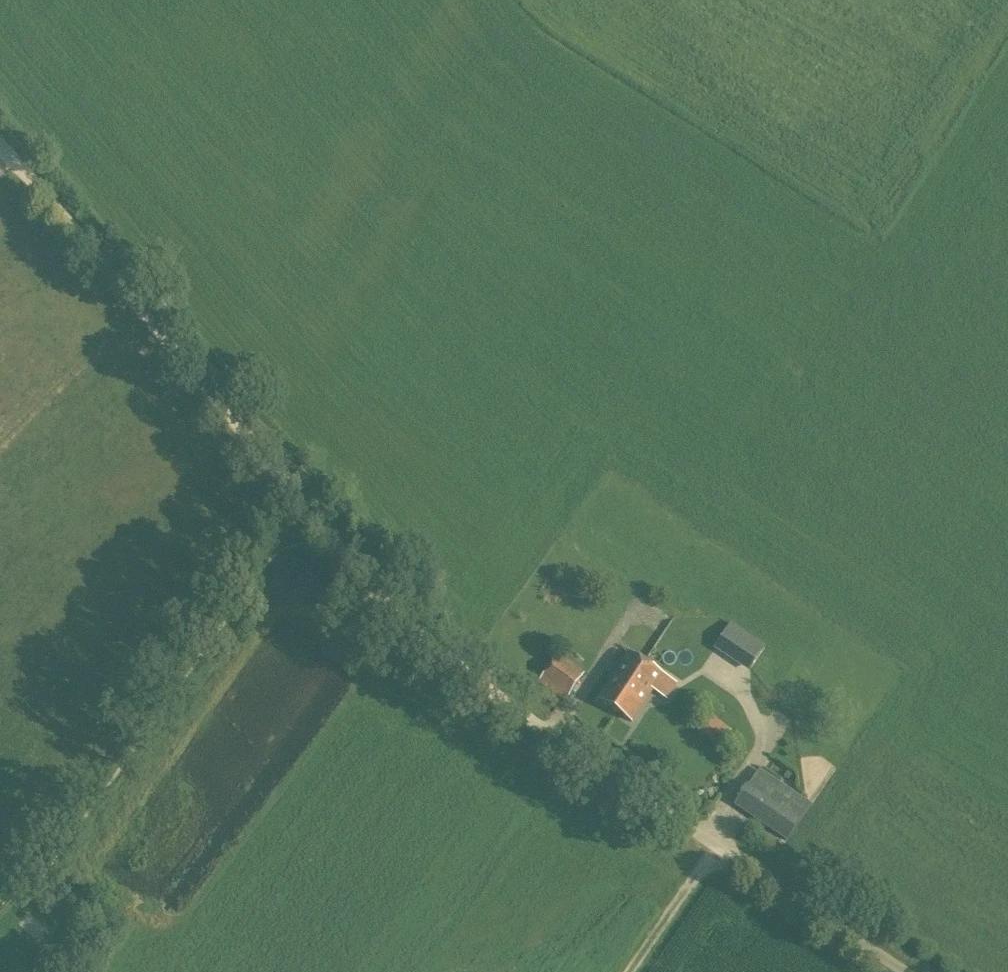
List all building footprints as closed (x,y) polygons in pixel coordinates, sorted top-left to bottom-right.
[(749,673),(766,647),(731,623),(713,649),(749,673)] [(631,722),(662,675),(629,653),(598,700),(631,722)] [(566,700),(583,673),(557,656),(539,682),(566,700)] [(717,744),(729,730),(709,714),(698,729),(717,744)] [(787,840),(810,805),(758,770),(734,806),(787,840)]
